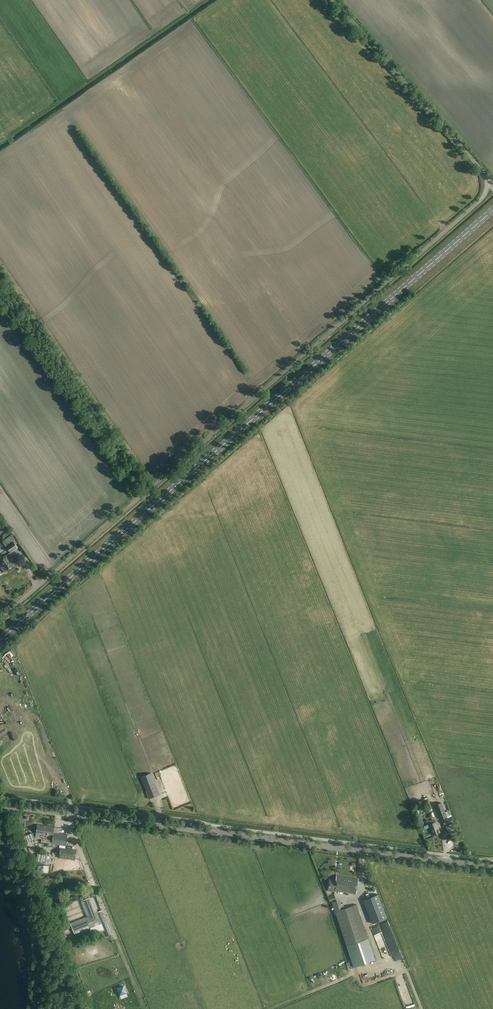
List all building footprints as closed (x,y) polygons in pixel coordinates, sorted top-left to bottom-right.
[(14,541),(6,546),(11,553),(18,547),(14,541)] [(3,566),(4,565),(7,570),(14,566),(6,555),(0,559),(0,561),(3,566)] [(154,782),(154,783),(152,777),(143,780),(150,798),(159,795),(154,782)] [(451,815),(447,817),(441,802),(435,805),(441,820),(442,819),(445,826),(454,823),(451,815)] [(428,821),(429,824),(433,835),(439,832),(437,826),(438,826),(436,822),(433,822),(432,820),(428,821)] [(66,845),(68,834),(54,832),(54,827),(37,825),(36,833),(53,836),(52,844),(66,845)] [(76,850),(60,848),(59,857),(75,859),(76,850)] [(356,894),(358,878),(336,875),(336,880),(330,879),(328,888),(334,889),(334,890),(356,894)] [(87,916),(70,923),(75,934),(102,923),(101,920),(105,918),(102,910),(98,912),(92,896),(81,901),(87,916)] [(379,896),(364,902),(374,925),(387,920),(379,896)] [(354,967),(375,960),(368,939),(361,916),(361,915),(356,905),(354,905),(351,906),(345,908),(343,903),(342,904),(333,906),(354,967)] [(331,977),(328,978),(326,973),(315,978),(318,984),(332,979),(331,977)] [(124,984),(117,987),(120,994),(127,991),(124,984)]
